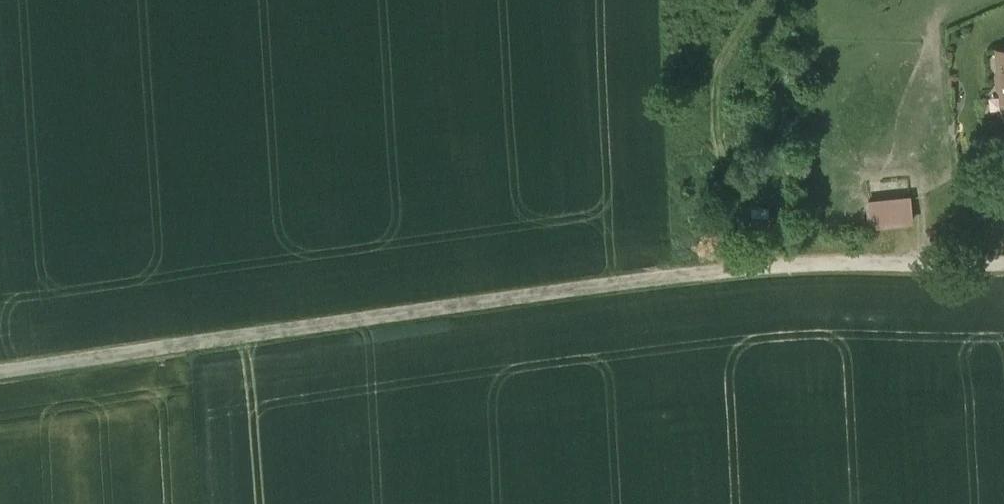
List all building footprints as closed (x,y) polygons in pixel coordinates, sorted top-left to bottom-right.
[(922,192),(877,194),(878,223),(924,220),(922,192)]
